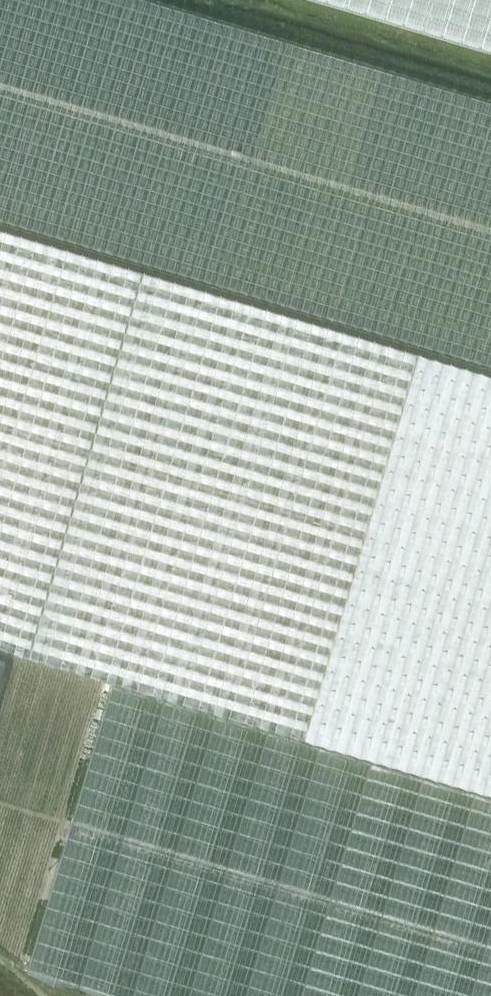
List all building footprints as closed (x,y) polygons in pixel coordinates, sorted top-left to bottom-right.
[(422,78),(158,0),(0,0),(0,216),(448,349),(490,362),(490,99),(422,78)] [(490,45),(490,0),(339,0),(490,45)] [(431,352),(0,224),(0,641),(490,788),(490,370),(431,352)] [(193,706),(112,682),(27,968),(119,995),(490,995),(490,795),(193,706)]
